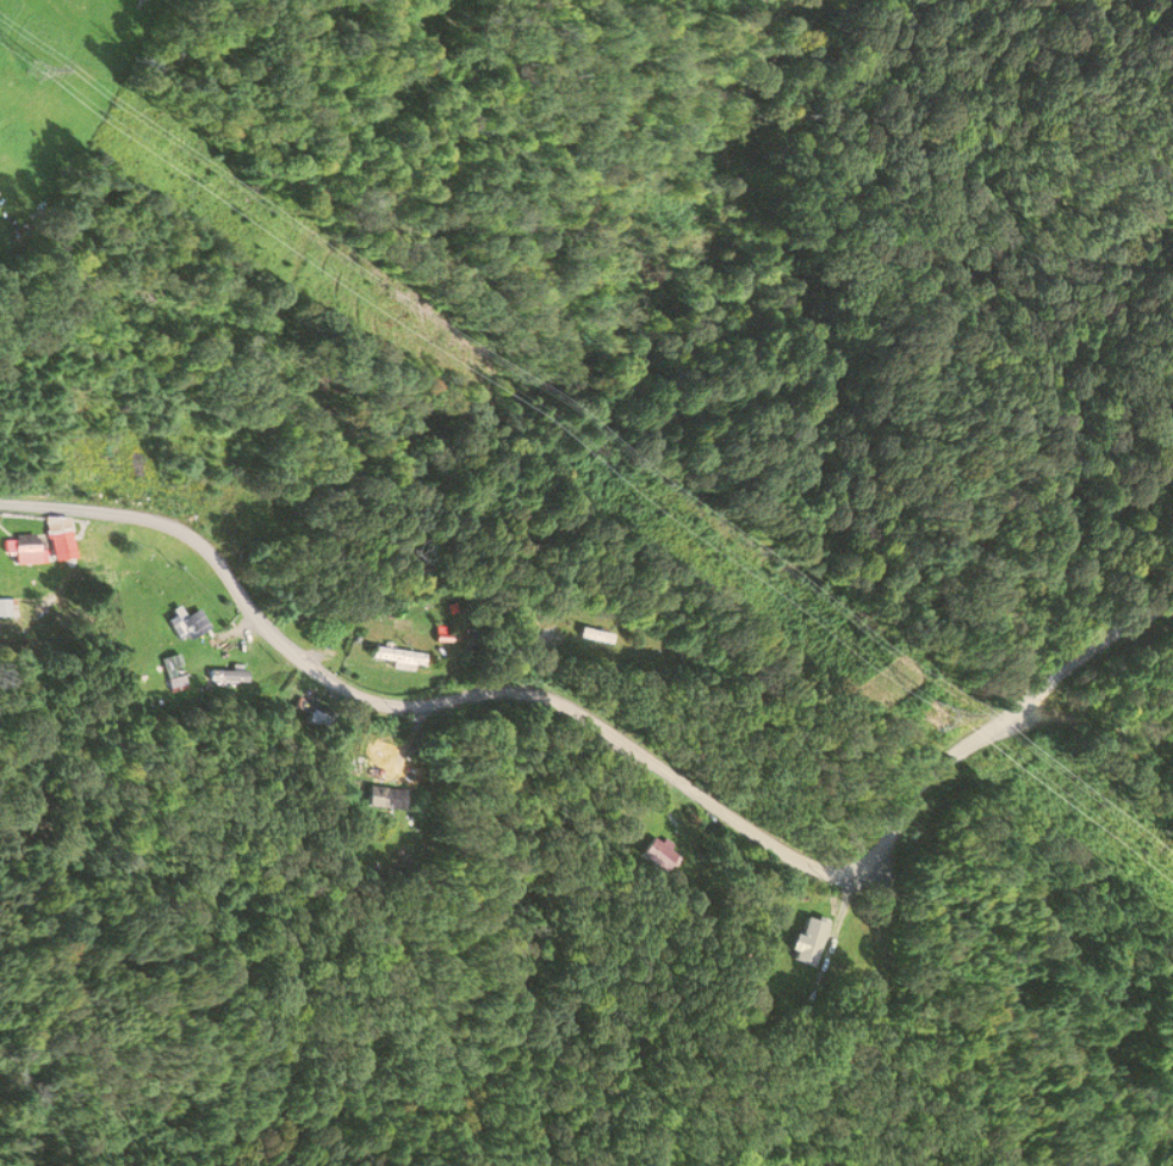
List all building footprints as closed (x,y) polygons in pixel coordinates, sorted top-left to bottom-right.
[(74,561),(74,517),(50,517),(50,561),(74,561)] [(44,563),(44,537),(7,537),(7,553),(18,553),(18,563),(44,563)] [(15,616),(15,600),(0,600),(0,616),(15,616)] [(175,626),(172,628),(180,642),(203,628),(192,609),(171,621),(175,626)] [(571,638),(608,645),(610,634),(573,628),(571,638)] [(235,682),(235,673),(207,673),(207,682),(235,682)] [(393,791),(354,786),(351,807),(391,812),(393,791)] [(670,865),(663,838),(633,846),(640,873),(670,865)] [(786,934),(779,960),(809,969),(821,924),(798,918),(792,936),(786,934)]
